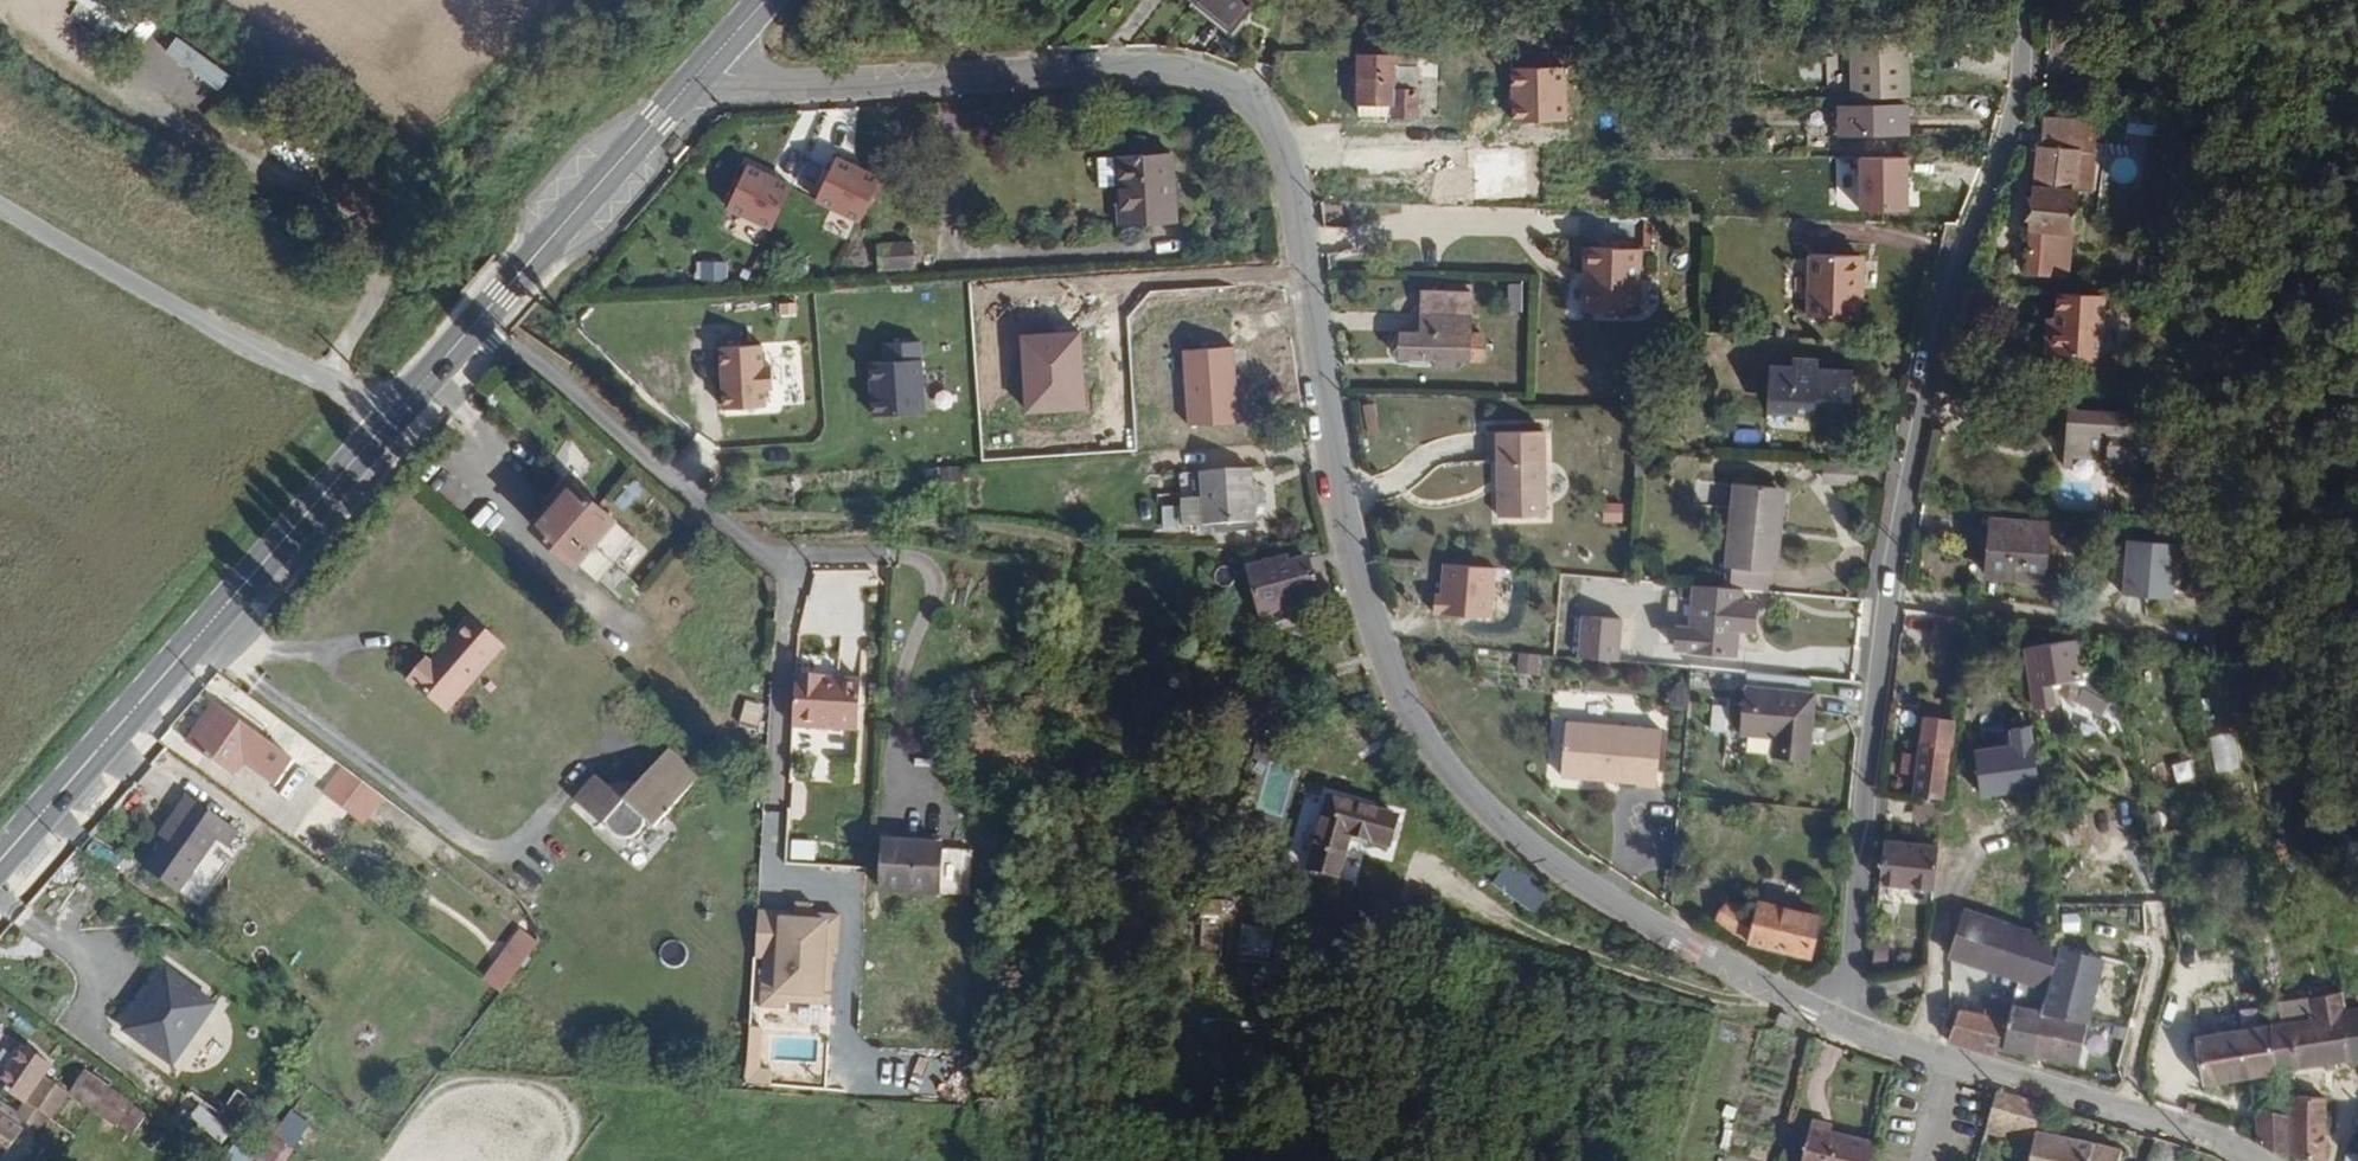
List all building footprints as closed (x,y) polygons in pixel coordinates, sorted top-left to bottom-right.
[(1253,0),(1190,0),(1231,30),(1253,0)] [(1930,32),(1850,33),(1851,99),(1909,99),(1909,51),(1930,51),(1930,32)] [(192,70),(223,88),(234,68),(175,34),(157,64),(186,81),(192,70)] [(1399,89),(1399,54),(1360,54),(1360,103),(1362,103),(1401,103),(1402,119),(1423,118),(1422,88),(1399,89)] [(1402,119),(1401,103),(1362,103),(1363,119),(1402,119)] [(1907,132),(1907,107),(1840,106),(1839,131),(1907,132)] [(2080,268),(2083,150),(2087,149),(2087,119),(2045,118),(2044,146),(2040,146),(2035,266),(2080,268)] [(1173,226),(1171,153),(1118,155),(1119,185),(1121,228),(1173,226)] [(1119,185),(1118,155),(1096,156),(1097,186),(1119,185)] [(1909,157),(1860,157),(1860,211),(1908,211),(1909,157)] [(1857,158),(1841,158),(1841,187),(1857,187),(1857,158)] [(880,180),(837,159),(817,199),(861,220),(880,180)] [(792,185),(748,164),(728,206),(773,227),(792,185)] [(2164,275),(2165,243),(2138,242),(2137,274),(2164,275)] [(914,266),(913,245),(877,247),(878,268),(914,266)] [(1642,317),(1642,250),(1594,250),(1593,284),(1590,284),(1589,316),(1642,317)] [(1867,313),(1868,252),(1815,252),(1814,313),(1867,313)] [(732,263),(703,262),(702,282),(732,283),(732,263)] [(2107,343),(2109,281),(2079,280),(2060,280),(2059,307),(2059,314),(2050,314),(2049,341),(2107,343)] [(1482,371),(1482,340),(1467,340),(1468,298),(1415,296),(1412,348),(1399,348),(1394,350),(1390,353),(1389,358),(1389,364),(1392,367),(1397,370),(1404,371),(1434,371),(1434,377),(1454,378),(1454,371),(1482,371)] [(2059,314),(2059,307),(2050,306),(2050,314),(2059,314)] [(1080,334),(1023,338),(1028,413),(1085,409),(1080,334)] [(763,342),(720,346),(726,409),(763,406),(762,390),(774,389),(772,368),(766,369),(763,342)] [(923,342),(884,343),(885,365),(872,365),(874,416),(926,414),(923,342)] [(1234,346),(1183,349),(1187,424),(1238,421),(1234,346)] [(1854,408),(1856,370),(1821,368),(1822,359),(1794,358),(1793,369),(1770,368),(1769,402),(1790,403),(1790,411),(1816,413),(1817,401),(1824,402),(1828,406),(1854,408)] [(2178,459),(2179,402),(2166,401),(2166,412),(2086,410),(2084,458),(2127,458),(2154,459),(2178,459)] [(1545,522),(1546,432),(1497,432),(1496,521),(1545,522)] [(2154,470),(2154,459),(2127,458),(2126,469),(2154,470)] [(961,478),(961,465),(936,466),(937,480),(961,478)] [(1255,530),(1255,471),(1201,476),(1202,512),(1202,539),(1204,530),(1255,530)] [(1776,574),(1779,538),(1769,537),(1774,488),(1730,484),(1722,589),(1743,592),(1769,592),(1770,573),(1776,574)] [(1779,538),(1783,489),(1774,488),(1769,537),(1779,538)] [(580,575),(623,528),(577,489),(536,535),(580,575)] [(1202,539),(1202,512),(1179,512),(1179,538),(1202,539)] [(2041,582),(2047,524),(1992,518),(1987,576),(1990,577),(2002,578),(2041,582)] [(2176,545),(2126,540),(2121,594),(2171,598),(2176,545)] [(1317,594),(1306,562),(1287,568),(1284,560),(1250,571),(1263,611),(1317,594)] [(1494,570),(1444,566),(1442,594),(1435,594),(1434,614),(1491,618),(1494,570)] [(2001,592),(2002,578),(1990,577),(1989,591),(2001,592)] [(1738,649),(1740,629),(1754,631),(1758,606),(1742,604),(1743,592),(1722,589),(1702,587),(1698,616),(1683,614),(1681,635),(1697,637),(1696,644),(1738,649)] [(1623,619),(1583,615),(1579,657),(1619,660),(1623,619)] [(453,716),(508,647),(467,617),(431,667),(426,664),(410,686),(453,716)] [(2086,683),(2077,641),(2024,650),(2032,694),(2060,687),(2067,698),(2071,699),(2075,698),(2081,692),(2086,683)] [(857,730),(860,682),(823,679),(823,675),(795,673),(791,725),(857,730)] [(1806,768),(1817,702),(1809,701),(1812,686),(1750,680),(1740,742),(1774,747),(1771,763),(1806,768)] [(2079,705),(2107,712),(2111,696),(2083,689),(2079,705)] [(192,752),(222,710),(215,705),(186,748),(192,752)] [(225,775),(255,733),(222,710),(192,752),(225,775)] [(1568,718),(1558,717),(1549,770),(1560,771),(1568,718)] [(1952,749),(1955,722),(1924,719),(1918,758),(1905,756),(1903,774),(1916,776),(1914,795),(1942,800),(1952,749)] [(1660,787),(1663,732),(1569,723),(1564,779),(1660,787)] [(2031,727),(2008,730),(2010,745),(1973,749),(1979,799),(2039,792),(2031,727)] [(794,731),(794,751),(840,751),(840,731),(794,731)] [(296,761),(255,733),(225,775),(233,780),(245,763),(280,786),(296,761)] [(643,820),(655,827),(700,778),(668,750),(636,784),(622,784),(609,787),(597,781),(575,802),(601,825),(609,828),(613,831),(621,837),(625,838),(631,837),(635,835),(641,829),(643,824),(643,820)] [(361,824),(382,796),(343,767),(321,794),(361,824)] [(176,889),(212,837),(225,846),(236,831),(186,797),(176,811),(186,818),(169,842),(149,870),(176,889)] [(1392,852),(1401,819),(1330,800),(1309,874),(1342,884),(1353,842),(1392,852)] [(169,842),(186,818),(176,811),(159,836),(169,842)] [(2099,844),(2095,813),(2069,817),(2073,848),(2099,844)] [(939,893),(943,845),(884,841),(880,889),(939,893)] [(1930,895),(1934,847),(1883,842),(1878,887),(1930,895)] [(1818,965),(1827,927),(1765,913),(1763,917),(1740,902),(1725,930),(1756,948),(1755,951),(1818,965)] [(2055,951),(2058,940),(2022,930),(2026,916),(2011,911),(2007,925),(1962,911),(1948,959),(2045,987),(2055,951)] [(839,916),(790,913),(790,920),(757,918),(754,958),(762,958),(759,1009),(791,1011),(792,994),(823,996),(825,951),(837,952),(839,916)] [(540,943),(522,931),(485,982),(502,994),(540,943)] [(2106,1026),(2124,965),(2055,951),(2045,987),(2052,1012),(2040,1052),(2096,1069),(2108,1026),(2106,1026)] [(172,1071),(219,1007),(168,966),(122,1034),(172,1071)] [(2354,989),(2352,981),(2319,987),(2320,995),(2354,989)] [(2357,1010),(2354,994),(2354,989),(2320,995),(2320,997),(2324,1015),(2296,1019),(2278,1022),(2289,1071),(2344,1063),(2357,1061),(2357,1009),(2357,1010)] [(2324,1015),(2320,997),(2294,1001),(2296,1019),(2324,1015)] [(2040,1052),(2052,1012),(1999,1003),(1994,1020),(1972,1013),(1963,1042),(2008,1057),(2011,1048),(2040,1054),(2040,1052)] [(1780,1013),(1775,1025),(1788,1030),(1793,1018),(1780,1013)] [(2289,1071),(2278,1022),(2218,1034),(2220,1041),(2210,1042),(2213,1056),(2223,1054),(2227,1081),(2289,1071)] [(0,1115),(0,1160),(61,1083),(41,1069),(47,1061),(14,1037),(5,1050),(0,1056),(0,1086),(14,1096),(0,1115)] [(136,1135),(153,1108),(86,1068),(70,1095),(136,1135)] [(2184,1108),(2187,1096),(2164,1090),(2161,1101),(2184,1108)] [(2131,1154),(2047,1130),(2054,1107),(2007,1094),(1996,1128),(2042,1141),(2036,1160),(2129,1160),(2131,1154)] [(2339,1157),(2343,1096),(2305,1098),(2306,1156),(2339,1157)] [(2302,1106),(2274,1107),(2273,1142),(2302,1160),(2302,1106)] [(1879,1137),(1836,1124),(1839,1113),(1817,1107),(1802,1160),(1873,1160),(1879,1137)] [(237,1141),(223,1160),(284,1160),(311,1122),(292,1108),(259,1156),(237,1141)]
